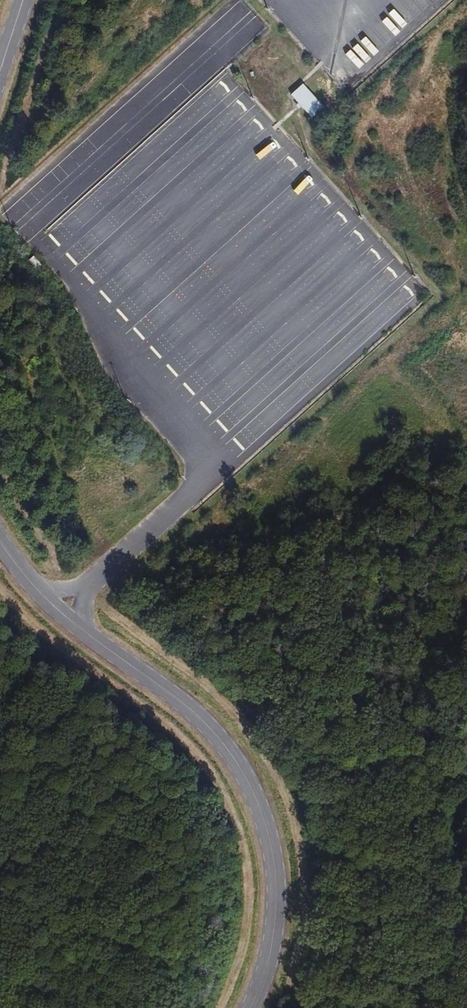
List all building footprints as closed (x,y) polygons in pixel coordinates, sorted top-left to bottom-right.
[(325,110),(302,86),(291,96),(313,121),(325,110)] [(42,268),(33,257),(26,263),(35,274),(42,268)]
